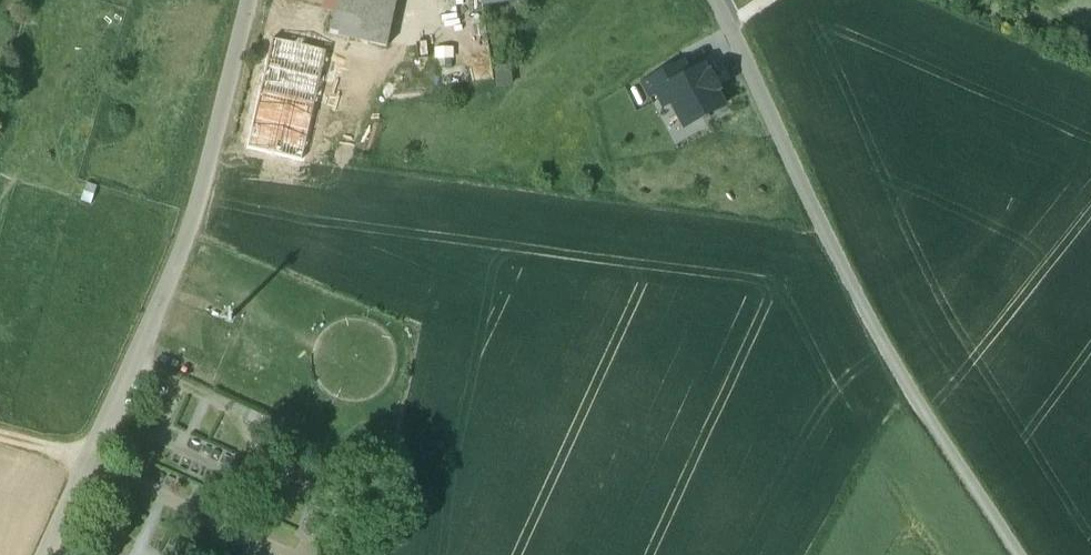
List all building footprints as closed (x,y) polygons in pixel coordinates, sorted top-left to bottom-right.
[(330,34),(386,47),(396,0),(337,0),(330,34)] [(483,10),(530,3),(530,0),(482,0),(483,10)] [(326,52),(271,39),(247,149),(302,161),(326,52)] [(664,88),(690,74),(683,62),(643,82),(652,98),(666,91),(664,88)] [(708,75),(704,67),(690,74),(664,88),(666,91),(684,127),(724,106),(716,91),(719,90),(710,74),(708,75)] [(77,180),(73,197),(93,202),(97,185),(77,180)]
